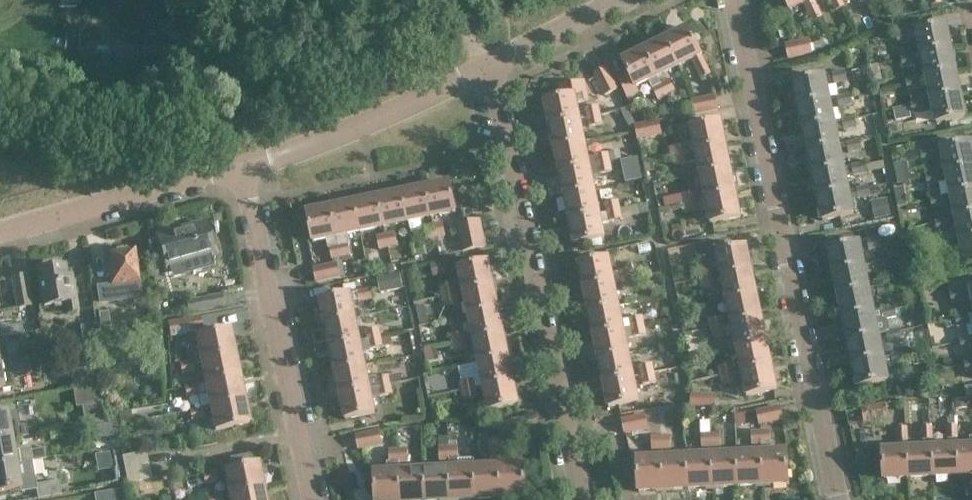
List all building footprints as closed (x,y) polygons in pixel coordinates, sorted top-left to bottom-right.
[(790,10),(804,3),(810,15),(813,21),(822,17),(819,10),(814,0),(785,0),(790,10)] [(844,6),(841,0),(829,0),(834,11),(844,6)] [(917,30),(910,32),(912,41),(919,39),(922,53),(950,47),(946,24),(917,30)] [(688,28),(666,39),(679,66),(693,59),(702,78),(711,73),(688,28)] [(910,32),(898,34),(900,44),(912,41),(910,32)] [(644,49),(657,76),(679,66),(666,39),(644,49)] [(809,40),(794,43),(786,44),(789,58),(812,53),(809,40)] [(922,53),(927,77),(955,71),(950,47),(922,53)] [(628,73),(618,78),(628,98),(638,93),(635,87),(650,80),(654,88),(659,99),(667,95),(661,84),(657,76),(644,49),(622,60),(628,73)] [(915,55),(903,57),(905,67),(917,64),(915,55)] [(594,74),(605,95),(617,89),(607,68),(594,74)] [(927,77),(932,100),(960,94),(955,71),(927,77)] [(845,72),(832,74),(834,85),(847,82),(845,72)] [(799,105),(829,99),(824,76),(794,82),(799,105)] [(920,78),(907,81),(909,90),(922,87),(920,78)] [(675,92),(669,80),(661,84),(667,95),(675,92)] [(545,101),(550,125),(579,119),(576,103),(588,100),(584,81),(560,87),(562,97),(545,101)] [(960,94),(932,100),(937,123),(965,117),(960,94)] [(849,95),(836,97),(839,108),(852,105),(849,95)] [(715,96),(693,101),(695,114),(718,110),(715,96)] [(657,112),(676,107),(673,99),(655,104),(657,112)] [(834,122),(829,99),(799,105),(804,128),(834,122)] [(909,119),(909,99),(881,100),(882,130),(924,128),(924,119),(909,119)] [(925,101),(912,104),(914,113),(927,111),(925,101)] [(598,106),(587,108),(589,117),(600,114),(598,106)] [(591,125),(602,123),(600,114),(589,117),(591,125)] [(854,118),(841,120),(843,131),(856,128),(854,118)] [(550,125),(555,149),(584,143),(579,119),(550,125)] [(661,120),(636,125),(640,141),(664,135),(661,120)] [(694,143),(687,144),(689,153),(696,151),(726,145),(721,121),(691,127),(694,143)] [(839,145),(834,122),(804,128),(808,151),(839,145)] [(940,138),(919,143),(921,153),(922,152),(935,150),(942,148),(940,138)] [(662,140),(638,145),(640,157),(664,152),(662,140)] [(859,141),(846,143),(848,154),(861,151),(859,141)] [(935,150),(937,159),(944,158),(947,171),(971,166),(971,151),(970,142),(942,148),(935,150)] [(555,149),(560,173),(589,167),(584,143),(555,149)] [(689,153),(687,144),(673,147),(675,156),(689,153)] [(696,151),(689,153),(691,162),(698,161),(701,175),(731,169),(726,145),(696,151)] [(843,168),(839,145),(808,151),(813,174),(843,168)] [(935,150),(922,152),(924,162),(937,159),(935,150)] [(620,151),(609,153),(611,163),(622,160),(620,151)] [(677,165),(691,162),(689,153),(675,156),(677,165)] [(608,154),(597,156),(599,165),(610,162),(608,154)] [(601,173),(612,171),(610,162),(599,165),(601,173)] [(864,164),(851,167),(853,177),(866,174),(864,164)] [(589,167),(560,173),(565,197),(594,190),(591,175),(601,173),(599,165),(589,167)] [(940,173),(942,182),(949,181),(951,194),(971,190),(971,166),(947,171),(947,172),(940,173)] [(848,191),(843,168),(813,174),(818,197),(848,191)] [(731,169),(701,175),(706,199),(736,193),(731,169)] [(894,173),(896,194),(909,192),(906,172),(894,173)] [(940,173),(927,175),(929,185),(942,182),(940,173)] [(450,182),(426,187),(432,216),(456,211),(450,182)] [(432,216),(426,187),(402,192),(408,221),(432,216)] [(869,187),(856,190),(858,200),(871,197),(869,187)] [(594,190),(565,197),(570,220),(599,214),(609,212),(607,204),(607,203),(597,205),(594,190)] [(848,191),(818,197),(823,220),(853,214),(850,202),(858,200),(856,190),(848,191)] [(956,217),(971,214),(971,190),(951,194),(956,217)] [(408,221),(402,192),(378,197),(384,226),(408,221)] [(699,201),(697,192),(683,195),(685,204),(699,201)] [(741,217),(736,193),(706,199),(711,223),(741,217)] [(944,196),(932,198),(934,208),(946,205),(944,196)] [(384,226),(378,197),(354,202),(361,231),(384,226)] [(618,201),(607,204),(609,212),(620,210),(618,201)] [(687,213),(701,210),(699,201),(685,204),(687,213)] [(361,231),(354,202),(331,207),(341,257),(350,255),(348,244),(349,244),(347,234),(361,231)] [(341,257),(331,207),(307,212),(313,241),(326,239),(328,248),(329,248),(332,259),(341,257)] [(609,212),(611,221),(622,218),(620,210),(609,212)] [(599,214),(570,220),(575,244),(604,238),(599,214)] [(961,241),(971,238),(971,214),(956,217),(961,241)] [(949,219),(937,222),(939,231),(951,228),(949,219)] [(457,225),(460,238),(483,233),(480,220),(457,225)] [(204,223),(159,236),(166,263),(168,268),(183,264),(186,273),(213,266),(210,256),(213,255),(204,223)] [(446,237),(443,224),(434,225),(437,239),(446,237)] [(425,227),(428,241),(437,239),(434,225),(425,227)] [(485,246),(483,233),(460,238),(463,251),(485,246)] [(398,247),(395,234),(386,235),(389,249),(398,247)] [(377,237),(380,251),(389,249),(386,235),(377,237)] [(880,238),(867,241),(869,251),(882,249),(880,238)] [(954,242),(956,251),(963,250),(966,264),(971,262),(971,238),(961,241),(954,242)] [(954,242),(942,245),(943,254),(956,251),(954,242)] [(834,272),(864,266),(859,243),(829,249),(834,272)] [(650,244),(638,246),(639,253),(651,251),(650,244)] [(717,253),(722,277),(752,270),(747,247),(717,253)] [(137,281),(134,251),(130,251),(128,249),(122,250),(120,252),(108,254),(110,267),(108,267),(111,289),(99,290),(100,302),(126,299),(126,295),(138,294),(137,281)] [(608,258),(579,264),(584,288),(613,281),(621,280),(619,271),(611,272),(608,258)] [(464,291),(493,285),(489,261),(459,268),(464,291)] [(884,261),(872,264),(874,274),(887,272),(884,261)] [(314,268),(317,281),(340,277),(337,263),(314,268)] [(443,263),(434,265),(436,276),(446,274),(443,263)] [(37,270),(43,307),(65,303),(66,314),(77,312),(71,275),(66,276),(64,266),(37,270)] [(838,295),(869,289),(864,266),(834,272),(838,295)] [(619,271),(621,280),(635,277),(633,268),(619,271)] [(701,281),(715,278),(713,269),(700,272),(701,281)] [(722,277),(727,300),(757,294),(752,270),(722,277)] [(402,273),(380,278),(383,294),(405,289),(402,273)] [(12,277),(17,308),(30,306),(25,275),(12,277)] [(621,280),(623,289),(636,286),(635,277),(621,280)] [(701,281),(703,290),(717,288),(715,278),(701,281)] [(950,283),(952,293),(964,291),(966,300),(971,299),(971,279),(950,283)] [(613,281),(584,288),(589,311),(618,305),(615,290),(623,289),(621,280),(613,281)] [(455,284),(442,286),(444,295),(457,293),(455,284)] [(889,284),(877,287),(879,298),(891,295),(889,284)] [(498,309),(493,285),(464,291),(469,315),(498,309)] [(370,289),(356,292),(358,302),(372,299),(370,289)] [(873,312),(869,289),(838,295),(843,318),(873,312)] [(964,291),(952,293),(953,302),(966,300),(964,291)] [(320,299),(325,323),(355,317),(350,293),(320,299)] [(446,305),(459,302),(457,293),(444,295),(446,305)] [(757,294),(727,300),(732,324),(761,318),(757,294)] [(224,306),(221,295),(186,302),(189,314),(224,306)] [(618,305),(589,311),(594,335),(623,329),(631,327),(629,318),(621,320),(618,305)] [(894,307),(882,310),(884,321),(896,318),(894,307)] [(503,333),(498,309),(469,315),(474,339),(503,333)] [(107,312),(98,314),(99,328),(109,327),(107,312)] [(878,335),(873,312),(843,318),(848,341),(878,335)] [(969,314),(956,316),(958,326),(969,323),(971,323),(969,315),(969,314)] [(645,325),(643,316),(629,318),(631,327),(645,325)] [(199,317),(168,323),(171,337),(202,330),(199,317)] [(330,347),(360,341),(355,317),(325,323),(330,347)] [(725,326),(723,317),(709,319),(711,329),(725,326)] [(732,324),(725,326),(727,335),(734,334),(737,348),(766,342),(761,318),(732,324)] [(956,319),(946,321),(948,327),(957,325),(956,319)] [(24,333),(22,325),(9,327),(9,325),(0,326),(0,338),(3,337),(5,337),(24,333)] [(82,347),(97,346),(94,325),(80,326),(82,347)] [(631,327),(633,337),(646,334),(645,325),(631,327)] [(711,329),(713,338),(727,335),(725,326),(711,329)] [(623,329),(594,335),(599,359),(628,353),(625,338),(633,337),(631,327),(623,329)] [(380,328),(366,330),(368,339),(381,337),(380,328)] [(200,360),(234,353),(229,329),(195,336),(200,360)] [(899,330),(886,333),(889,344),(901,341),(899,330)] [(465,332),(452,334),(454,343),(467,341),(465,332)] [(508,357),(503,333),(474,339),(479,363),(508,357)] [(693,334),(685,335),(687,344),(695,342),(693,334)] [(883,358),(878,335),(848,341),(853,364),(883,358)] [(368,339),(370,348),(383,346),(381,337),(368,339)] [(961,339),(963,349),(971,347),(971,337),(961,339)] [(360,341),(330,347),(335,371),(365,365),(362,354),(371,352),(370,348),(368,339),(360,341)] [(687,345),(689,354),(711,349),(709,340),(687,345)] [(456,352),(469,350),(467,341),(454,343),(456,352)] [(43,353),(41,342),(31,344),(33,355),(43,353)] [(766,342),(737,348),(742,372),(771,366),(766,342)] [(925,352),(911,354),(914,367),(927,364),(925,352)] [(200,360),(205,384),(239,376),(234,353),(200,360)] [(633,377),(628,353),(599,359),(604,383),(633,377)] [(904,353),(891,356),(893,367),(906,364),(904,353)] [(513,381),(508,357),(479,363),(484,387),(513,381)] [(15,371),(15,373),(29,370),(27,358),(9,362),(8,362),(0,363),(0,390),(14,387),(11,372),(15,371)] [(883,358),(853,364),(858,387),(888,381),(883,358)] [(195,372),(193,361),(180,364),(182,375),(195,372)] [(654,373),(653,364),(639,366),(641,375),(654,373)] [(365,365),(335,371),(340,395),(370,389),(378,387),(376,378),(376,376),(367,378),(365,365)] [(735,374),(733,365),(719,367),(721,376),(735,374)] [(776,390),(771,366),(742,372),(747,396),(776,390)] [(73,391),(100,386),(97,368),(70,372),(73,391)] [(654,373),(656,382),(671,379),(669,370),(654,373)] [(643,385),(656,382),(654,373),(641,375),(643,385)] [(390,375),(376,378),(378,387),(391,384),(401,383),(400,374),(390,375)] [(721,376),(723,386),(737,383),(735,374),(721,376)] [(633,377),(604,383),(609,407),(638,401),(635,386),(643,385),(641,375),(633,377)] [(205,384),(210,407),(244,400),(239,376),(205,384)] [(475,380),(462,382),(464,391),(477,389),(475,380)] [(513,381),(484,387),(489,411),(518,405),(513,381)] [(378,387),(380,396),(393,393),(391,384),(378,387)] [(200,396),(198,385),(185,388),(187,399),(200,396)] [(100,386),(73,391),(77,409),(103,405),(100,386)] [(375,413),(370,389),(340,395),(345,419),(375,413)] [(466,400),(479,398),(477,389),(464,391),(466,400)] [(692,395),(691,410),(715,410),(715,395),(692,395)] [(244,400),(210,407),(215,431),(249,424),(244,400)] [(967,400),(955,400),(955,409),(967,409),(967,400)] [(885,404),(862,409),(865,422),(888,418),(885,404)] [(783,420),(780,406),(757,412),(760,425),(783,420)] [(205,419),(203,409),(190,411),(192,422),(205,419)] [(40,434),(39,424),(26,426),(25,425),(19,426),(17,411),(0,414),(0,440),(11,438),(11,439),(40,434)] [(130,412),(118,414),(120,426),(131,424),(130,412)] [(645,415),(622,420),(625,433),(648,428),(645,415)] [(947,426),(948,438),(957,438),(957,425),(947,426)] [(922,427),(923,440),(932,439),(932,426),(922,427)] [(115,428),(105,430),(107,438),(117,437),(115,428)] [(897,428),(897,441),(907,441),(906,428),(897,428)] [(379,431),(356,435),(359,449),(382,444),(379,431)] [(761,431),(751,432),(752,444),(752,445),(761,445),(761,431)] [(770,431),(761,431),(761,445),(763,486),(789,484),(788,452),(774,452),(773,443),(771,443),(770,431)] [(712,446),(721,445),(721,433),(711,434),(712,446)] [(711,434),(702,434),(702,446),(712,446),(711,434)] [(661,436),(651,437),(652,449),(661,448),(661,436)] [(661,448),(671,448),(670,436),(661,436),(661,448)] [(399,450),(398,450),(399,464),(408,463),(407,449),(407,437),(398,437),(399,450)] [(958,447),(959,476),(971,475),(971,437),(969,437),(970,446),(958,447)] [(30,452),(30,450),(14,453),(11,439),(11,438),(0,440),(0,466),(15,463),(16,464),(45,459),(43,449),(30,452)] [(499,459),(509,459),(508,444),(499,445),(499,459)] [(499,445),(489,445),(490,459),(499,459),(499,445)] [(448,447),(439,448),(440,462),(449,462),(448,447)] [(449,462),(458,461),(458,447),(448,447),(449,462)] [(959,476),(958,447),(933,448),(934,477),(959,476)] [(934,477),(933,448),(907,449),(909,478),(934,477)] [(884,479),(909,478),(907,449),(882,450),(884,479)] [(398,450),(389,450),(390,463),(390,464),(399,464),(398,450)] [(122,458),(125,471),(149,466),(146,453),(122,458)] [(751,453),(737,454),(739,487),(763,486),(762,453),(751,453)] [(712,455),(714,488),(739,487),(737,454),(712,455)] [(687,456),(689,489),(714,488),(712,455),(687,456)] [(662,458),(663,490),(689,489),(687,456),(662,458)] [(638,492),(663,490),(662,458),(637,459),(638,492)] [(449,462),(449,468),(451,499),(473,499),(476,499),(475,467),(459,468),(458,461),(449,462)] [(0,466),(0,492),(24,488),(22,478),(29,476),(26,462),(19,463),(16,464),(15,463),(12,464),(0,466)] [(374,472),(375,499),(401,499),(399,471),(399,464),(390,464),(390,463),(387,463),(387,471),(374,472)] [(399,464),(399,471),(401,499),(426,499),(425,469),(409,470),(408,463),(399,464)] [(228,494),(262,487),(257,464),(223,471),(228,494)] [(500,466),(501,499),(527,497),(525,464),(500,466)] [(151,480),(149,466),(125,471),(128,484),(151,480)] [(500,466),(475,467),(476,499),(501,499),(500,466)] [(425,469),(426,499),(451,499),(449,468),(425,469)] [(205,485),(218,483),(216,472),(203,475),(205,485)] [(38,499),(61,496),(58,482),(49,484),(47,474),(33,477),(38,499)] [(229,499),(265,499),(262,487),(228,494),(229,499)] [(119,491),(93,495),(94,499),(121,499),(119,491)]
